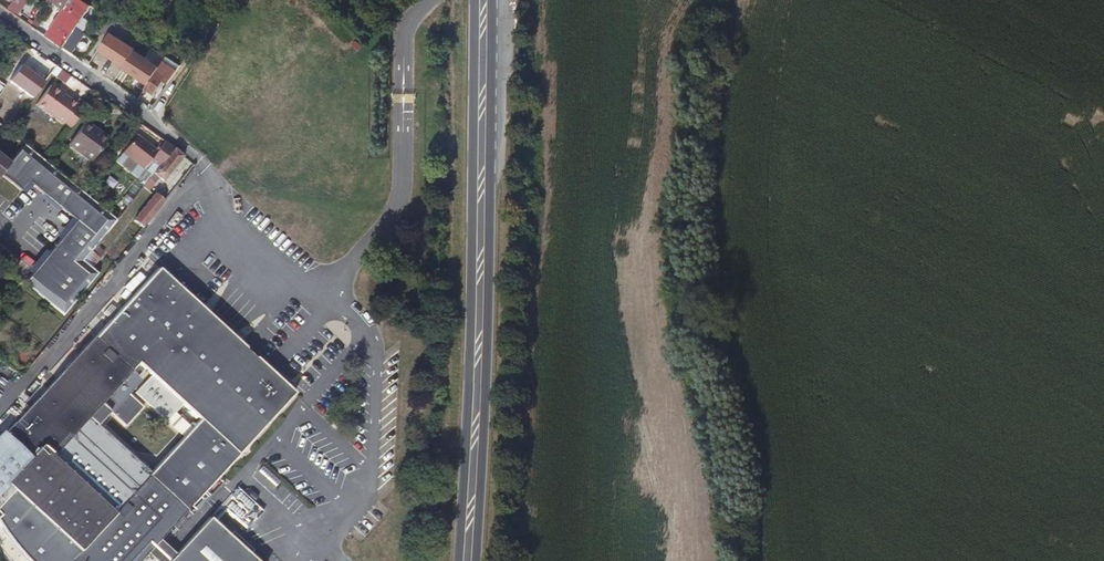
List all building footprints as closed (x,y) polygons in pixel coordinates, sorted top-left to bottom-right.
[(72,0),(52,0),(65,9),(72,0)] [(65,9),(60,16),(77,28),(89,11),(92,13),(95,9),(81,0),(72,0),(65,9)] [(82,31),(77,28),(60,16),(46,37),(72,54),(81,39),(78,37),(82,31)] [(99,31),(108,36),(116,21),(107,16),(99,31)] [(154,94),(165,78),(156,73),(146,88),(154,94)] [(76,107),(77,105),(51,85),(36,105),(63,125),(64,122),(71,127),(82,112),(76,107)] [(110,138),(86,121),(69,145),(92,162),(110,138)] [(144,169),(151,160),(157,152),(137,135),(123,153),(144,169)] [(165,142),(151,160),(160,167),(174,149),(165,142)] [(43,194),(59,173),(45,163),(23,145),(9,165),(0,158),(0,176),(1,175),(22,192),(29,182),(43,194)] [(174,149),(160,167),(154,174),(158,178),(162,181),(182,156),(174,149)] [(84,261),(91,252),(95,247),(117,220),(81,191),(59,173),(43,194),(76,220),(24,284),(27,286),(63,316),(98,273),(91,267),(84,261)] [(149,181),(153,184),(158,178),(154,174),(149,181)] [(149,189),(153,184),(149,181),(145,185),(149,189)] [(152,192),(149,189),(145,185),(142,189),(149,195),(152,192)] [(165,200),(156,193),(155,194),(134,221),(143,228),(165,200)] [(245,206),(247,222),(253,221),(252,205),(245,206)] [(103,253),(95,247),(91,252),(98,257),(99,258),(103,253)] [(98,257),(91,252),(84,261),(91,267),(98,257)] [(185,305),(154,275),(95,338),(131,372),(185,305)] [(206,325),(185,305),(131,372),(127,377),(140,389),(148,397),(206,325)] [(187,434),(224,470),(287,401),(206,325),(148,397),(170,418),(187,434)] [(127,377),(131,372),(95,338),(44,393),(84,424),(88,419),(127,377)] [(88,419),(91,422),(113,441),(119,434),(129,421),(132,417),(123,409),(140,389),(127,377),(88,419)] [(123,409),(132,417),(148,397),(140,389),(123,409)] [(44,393),(15,424),(58,463),(79,436),(76,433),(84,424),(44,393)] [(148,397),(132,417),(152,437),(170,418),(148,397)] [(152,437),(132,417),(129,421),(130,422),(128,433),(154,457),(187,434),(170,418),(152,437)] [(119,434),(130,422),(129,421),(119,434)] [(91,422),(87,426),(79,436),(133,484),(138,480),(142,484),(148,476),(157,467),(119,434),(113,441),(91,422)] [(142,538),(58,463),(15,424),(5,435),(4,434),(0,438),(0,510),(4,514),(2,517),(0,518),(0,525),(4,531),(8,538),(15,546),(20,553),(28,560),(141,560),(149,552),(138,541),(142,538)] [(157,467),(195,501),(224,470),(187,434),(157,467)] [(148,476),(142,484),(138,488),(133,484),(79,436),(58,463),(142,538),(153,548),(186,512),(148,476)] [(186,512),(195,501),(157,467),(148,476),(186,512)] [(133,484),(138,488),(142,484),(138,480),(133,484)] [(245,530),(263,511),(237,486),(219,506),(245,530)] [(171,560),(254,560),(208,520),(171,560)] [(138,541),(149,552),(153,548),(142,538),(138,541)]
